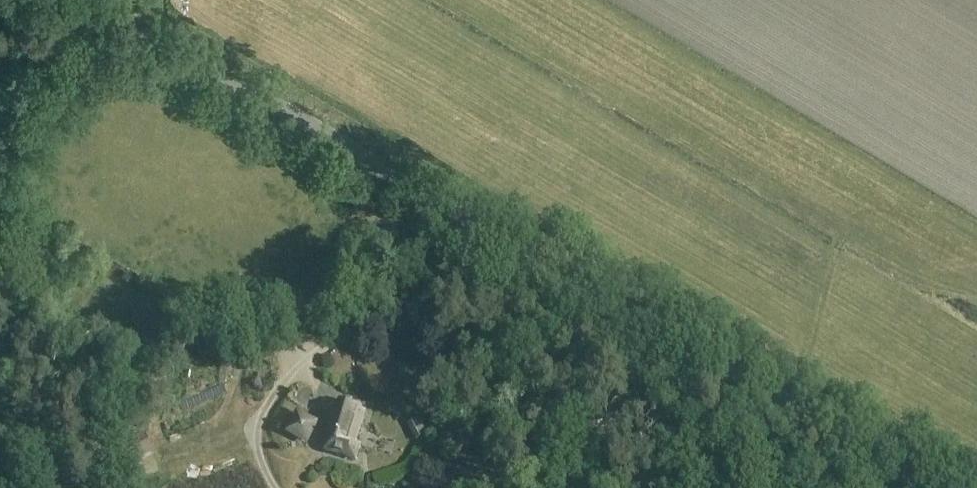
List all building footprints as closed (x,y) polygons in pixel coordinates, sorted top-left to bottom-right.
[(339,402),(329,436),(331,436),(326,452),(355,461),(359,447),(354,446),(363,414),(358,413),(360,408),(339,402)] [(287,435),(306,445),(317,424),(296,415),(287,435)] [(143,432),(109,448),(118,473),(153,454),(143,432)]
